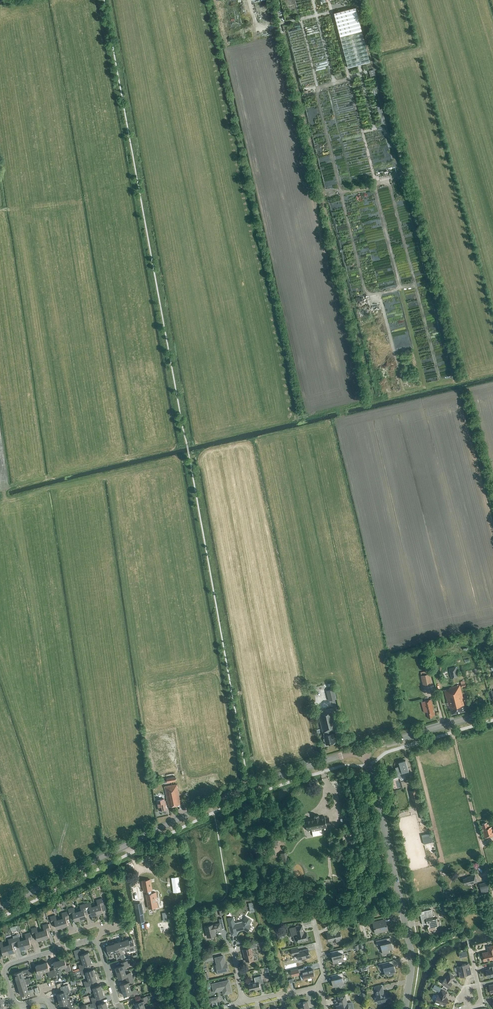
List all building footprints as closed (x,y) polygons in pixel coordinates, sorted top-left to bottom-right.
[(356,8),(334,13),(348,68),(370,62),(356,8)] [(452,679),(459,677),(456,667),(449,669),(452,679)] [(423,688),(432,686),(430,674),(429,674),(429,670),(420,672),(421,676),(423,688)] [(465,711),(463,705),(464,705),(462,699),(463,699),(460,685),(449,688),(449,689),(444,690),(449,709),(450,709),(452,714),(465,711)] [(334,689),(326,691),(329,701),(337,699),(334,689)] [(431,700),(421,702),(424,712),(427,712),(428,718),(432,717),(432,716),(435,715),(431,700)] [(332,734),(331,731),(337,729),(333,708),(318,712),(323,733),(324,735),(323,736),(324,739),(325,739),(326,745),(327,745),(330,745),(330,744),(335,743),(334,738),(334,737),(333,735),(333,733),(332,734)] [(398,778),(404,776),(403,772),(408,771),(405,760),(399,762),(400,766),(395,768),(398,778)] [(181,804),(177,784),(165,786),(168,805),(169,804),(170,807),(181,804)] [(419,794),(417,789),(409,791),(413,807),(420,805),(422,805),(420,794),(419,794)] [(159,810),(166,809),(164,799),(157,800),(159,810)] [(353,822),(350,810),(344,811),(347,823),(353,822)] [(326,827),(326,825),(329,824),(328,818),(325,819),(325,817),(319,818),(318,816),(314,816),(315,819),(304,821),(305,825),(306,825),(307,830),(311,829),(312,831),(313,831),(314,835),(320,834),(319,830),(321,829),(321,828),(326,827)] [(487,822),(482,824),(483,826),(482,826),(485,838),(492,836),(492,830),(492,827),(490,827),(489,824),(487,825),(487,822)] [(431,842),(429,835),(422,837),(424,844),(431,842)] [(281,854),(283,863),(289,862),(287,852),(281,854)] [(468,885),(477,882),(475,875),(467,877),(467,878),(463,879),(464,884),(467,884),(468,885)] [(180,891),(178,877),(172,878),(174,892),(180,891)] [(150,879),(142,881),(144,891),(146,891),(147,894),(146,894),(149,908),(152,908),(152,907),(155,907),(158,907),(157,902),(156,902),(155,898),(156,898),(155,892),(152,893),(151,890),(152,890),(150,879)] [(95,906),(98,915),(100,915),(99,913),(103,912),(101,905),(104,904),(102,898),(96,900),(98,905),(95,906)] [(98,915),(95,906),(92,907),(90,902),(85,904),(88,914),(91,913),(92,916),(95,914),(95,916),(98,915)] [(85,914),(88,914),(85,904),(80,905),(81,910),(78,911),(81,921),(83,920),(83,918),(86,917),(85,914)] [(142,906),(136,907),(136,909),(138,923),(144,922),(143,914),(142,908),(142,906)] [(81,921),(78,911),(75,912),(74,907),(68,909),(70,915),(73,914),(75,921),(78,920),(79,921),(81,921)] [(431,909),(424,911),(424,914),(421,914),(423,921),(422,921),(423,924),(423,925),(427,924),(429,931),(436,929),(436,926),(439,925),(437,918),(432,919),(432,916),(433,916),(431,909)] [(60,919),(63,928),(65,928),(65,926),(68,925),(66,918),(69,918),(67,911),(61,913),(63,918),(60,919)] [(63,928),(60,919),(57,920),(55,915),(50,917),(52,923),(55,922),(57,929),(60,928),(61,929),(63,928)] [(235,923),(234,916),(227,918),(229,926),(228,926),(230,932),(231,936),(238,934),(237,931),(242,930),(243,929),(247,932),(251,926),(249,924),(251,920),(246,917),(242,922),(240,923),(240,922),(235,923)] [(224,928),(222,922),(222,918),(219,919),(220,923),(213,925),(213,924),(205,926),(207,936),(215,934),(214,931),(217,930),(217,931),(221,929),(224,928)] [(375,933),(388,930),(385,919),(372,922),(375,933)] [(41,931),(44,940),(46,939),(46,938),(49,937),(47,930),(50,929),(48,923),(42,925),(44,930),(41,931)] [(303,933),(303,932),(302,925),(296,927),(289,928),(291,937),(293,936),(295,943),(308,939),(306,933),(303,933)] [(44,940),(41,931),(38,932),(36,927),(31,929),(33,935),(36,934),(38,941),(41,940),(42,941),(44,940)] [(338,932),(337,930),(332,931),(333,931),(333,932),(326,933),(328,941),(335,939),(335,941),(335,942),(340,940),(339,938),(340,938),(339,932),(338,932)] [(23,940),(26,949),(28,949),(28,947),(31,946),(29,940),(32,939),(30,933),(25,934),(27,939),(23,940)] [(26,949),(23,940),(20,941),(19,936),(13,938),(15,944),(18,943),(20,950),(24,949),(24,950),(26,949)] [(390,942),(389,938),(390,938),(390,937),(376,941),(377,945),(380,944),(383,954),(389,952),(388,950),(392,949),(391,944),(390,942),(391,942),(390,942)] [(13,945),(15,944),(13,938),(8,940),(10,944),(6,945),(9,955),(12,954),(11,953),(15,951),(13,945)] [(124,939),(122,939),(125,949),(126,952),(129,951),(130,952),(136,950),(133,938),(128,939),(125,940),(124,939)] [(122,950),(125,949),(122,939),(120,940),(121,942),(117,943),(121,955),(124,955),(122,950)] [(6,945),(4,946),(2,942),(0,942),(0,949),(1,948),(3,955),(7,954),(7,955),(9,955),(6,945)] [(121,955),(117,943),(114,944),(114,942),(111,943),(114,952),(117,951),(119,956),(121,955)] [(254,960),(251,948),(256,947),(255,943),(247,945),(248,948),(246,949),(246,950),(243,951),(244,954),(246,961),(249,961),(254,960)] [(487,947),(488,952),(483,953),(485,961),(492,959),(492,946),(487,947)] [(298,951),(298,948),(291,949),(292,955),(297,954),(299,960),(310,957),(308,949),(298,951)] [(82,960),(90,958),(88,952),(82,954),(80,949),(74,951),(76,959),(81,957),(82,960)] [(344,953),(343,949),(330,952),(331,952),(332,956),(331,956),(332,956),(333,958),(332,958),(333,963),(344,960),(342,954),(344,953)] [(204,963),(214,960),(212,953),(203,956),(204,963)] [(225,963),(223,956),(215,958),(217,965),(216,965),(217,970),(216,971),(216,974),(228,971),(226,963),(225,963)] [(82,960),(80,961),(81,964),(78,965),(80,970),(86,968),(85,966),(92,963),(90,958),(82,960)] [(61,969),(64,968),(66,972),(71,971),(69,965),(66,965),(64,959),(59,961),(61,969)] [(393,965),(392,961),(393,961),(393,960),(378,964),(379,968),(383,967),(385,974),(388,973),(388,975),(393,974),(392,972),(395,972),(394,967),(393,967),(393,965),(394,965),(394,964),(393,965)] [(64,975),(61,969),(59,961),(53,962),(55,969),(52,970),(54,976),(60,974),(61,977),(64,975)] [(115,974),(125,971),(127,970),(126,967),(129,966),(127,961),(121,963),(122,966),(115,968),(116,971),(115,972),(115,974)] [(54,976),(52,970),(50,971),(47,962),(41,964),(44,972),(47,971),(49,978),(54,976)] [(471,974),(469,963),(462,965),(462,966),(454,967),(455,972),(459,971),(460,977),(465,976),(465,975),(471,974)] [(41,973),(44,972),(41,964),(36,966),(38,972),(35,973),(37,979),(42,978),(41,973)] [(87,977),(95,975),(94,969),(87,971),(86,968),(80,970),(82,975),(86,974),(87,977)] [(304,971),(304,968),(298,969),(299,975),(302,974),(304,979),(308,979),(308,980),(312,980),(311,978),(315,977),(313,969),(304,971)] [(16,979),(24,976),(23,973),(27,972),(27,969),(14,973),(16,979)] [(126,980),(132,978),(131,972),(126,974),(125,971),(115,974),(116,976),(118,975),(119,979),(125,977),(126,980)] [(343,977),(342,973),(342,972),(330,975),(330,976),(331,975),(332,979),(331,979),(331,980),(332,980),(332,981),(332,982),(333,986),(343,984),(342,977),(343,977)] [(451,982),(455,977),(449,973),(446,979),(445,978),(441,983),(444,985),(448,988),(449,988),(452,983),(451,982)] [(85,987),(93,984),(92,982),(97,980),(95,975),(87,977),(88,980),(83,981),(85,987)] [(18,984),(30,980),(29,978),(24,979),(24,976),(16,979),(18,984)] [(250,991),(260,989),(259,984),(263,983),(261,976),(254,978),(255,982),(248,984),(250,991)] [(121,991),(130,988),(129,985),(134,983),(132,978),(126,980),(127,982),(120,984),(122,988),(120,988),(121,991)] [(19,990),(27,987),(26,984),(31,983),(30,980),(18,984),(19,990)] [(231,992),(228,980),(212,984),(214,992),(224,989),(225,994),(231,992)] [(94,993),(103,991),(101,985),(94,987),(93,984),(85,987),(87,992),(93,990),(94,993)] [(57,994),(58,1000),(66,997),(69,996),(68,993),(70,993),(68,985),(60,987),(62,993),(57,994)] [(382,994),(382,991),(381,986),(375,988),(377,995),(376,996),(378,1003),(389,1000),(388,993),(382,994)] [(27,987),(19,990),(21,995),(34,991),(33,989),(28,990),(27,987)] [(130,988),(121,991),(121,993),(123,992),(124,996),(131,994),(131,996),(138,995),(136,989),(131,991),(130,988)] [(92,1003),(99,1001),(98,998),(104,996),(103,991),(94,993),(95,996),(91,997),(92,1003)] [(446,996),(447,993),(441,991),(439,996),(437,995),(435,1003),(439,1005),(439,1003),(445,1005),(447,998),(444,997),(445,996),(446,996)] [(144,1006),(144,1003),(148,1002),(148,999),(150,998),(149,995),(147,996),(141,998),(142,1001),(135,1003),(136,1007),(135,1007),(135,1008),(136,1008),(144,1006)] [(345,995),(338,997),(340,1005),(336,1006),(337,1008),(349,1008),(348,1003),(347,1003),(345,995)] [(64,1007),(74,1004),(72,999),(67,1000),(66,997),(58,1000),(60,1005),(63,1005),(64,1007)]
